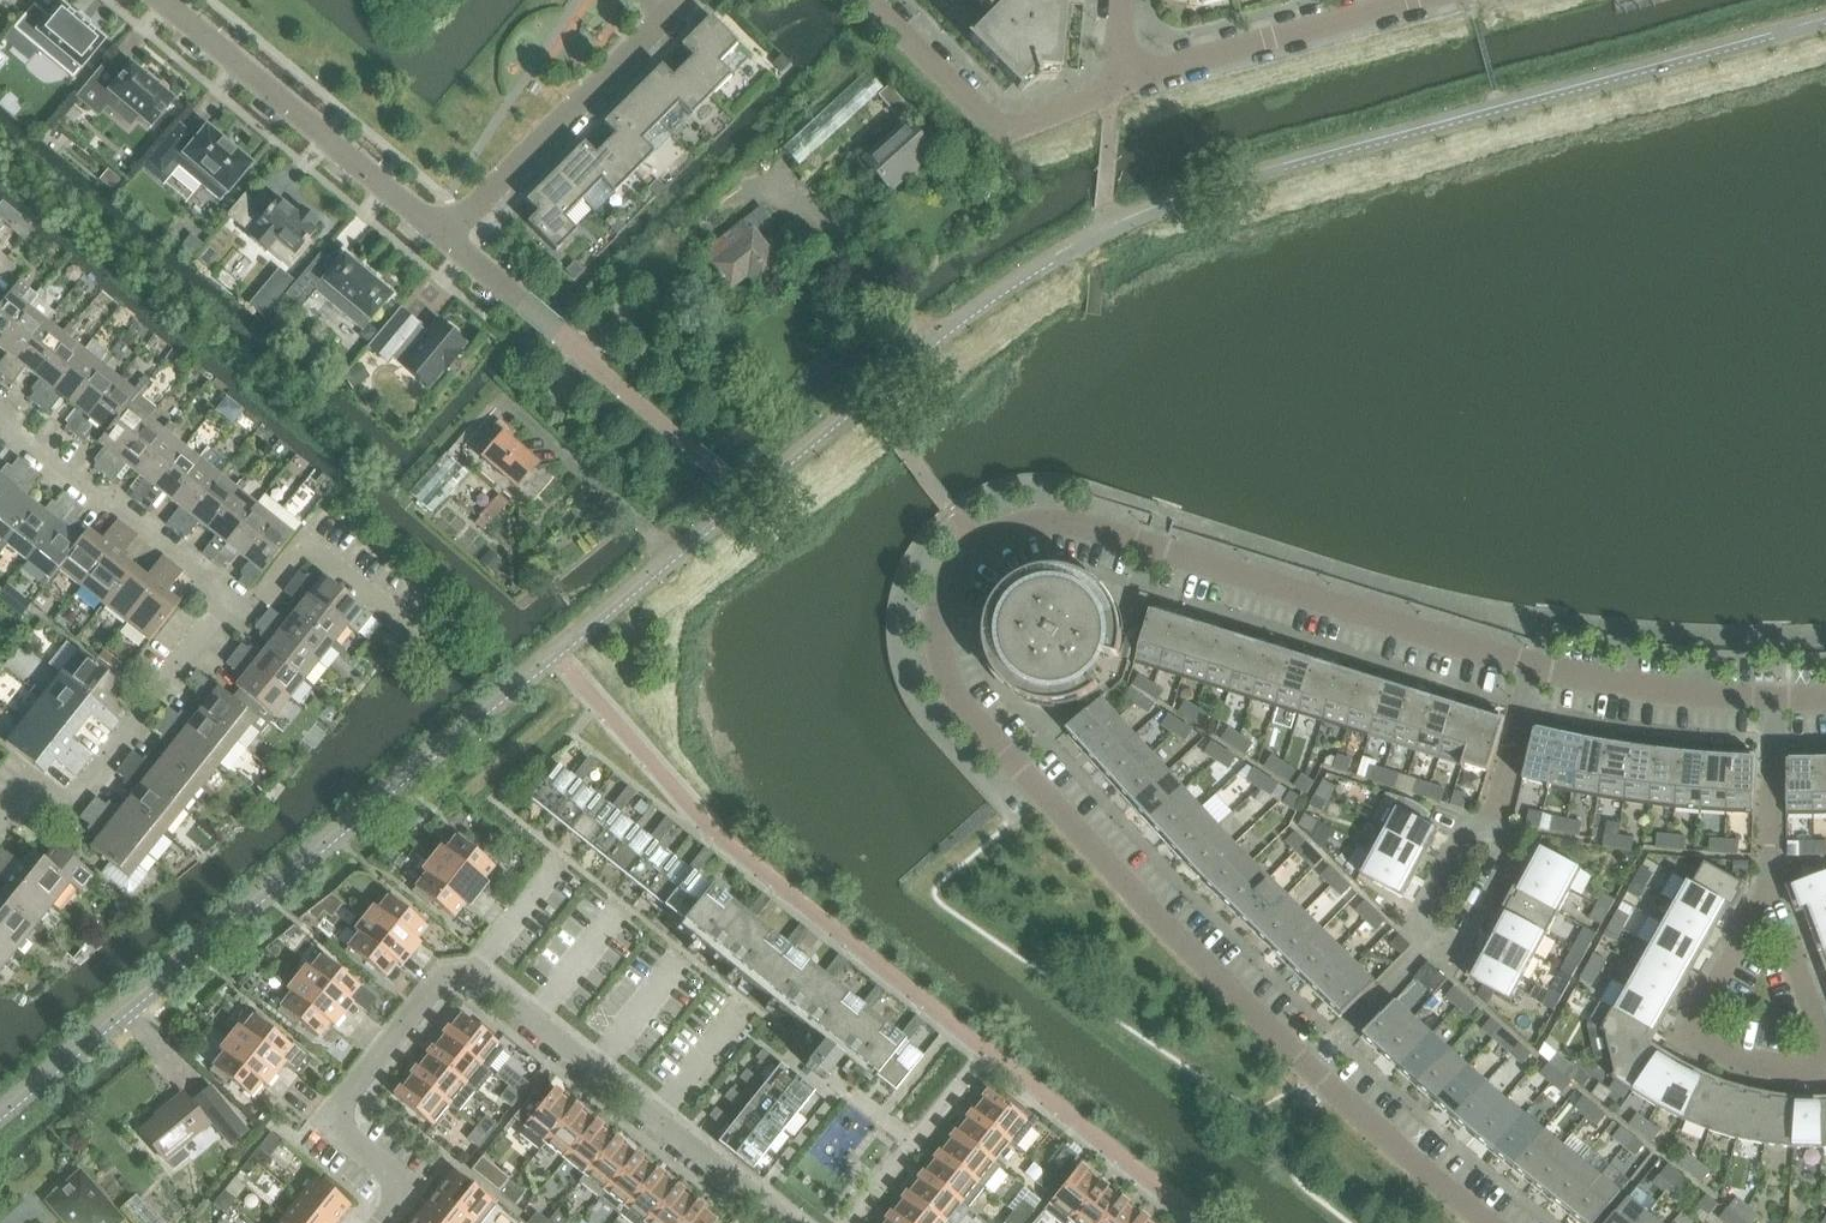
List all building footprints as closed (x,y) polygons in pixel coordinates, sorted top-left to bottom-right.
[(14,28),(71,75),(80,65),(81,66),(106,36),(61,0),(59,0),(49,13),(35,2),(14,28)] [(928,1),(928,0),(948,20),(947,21),(949,22),(950,21),(966,38),(999,5),(1005,12),(1010,7),(1017,8),(1017,0),(927,0),(928,1)] [(1058,47),(1060,48),(1064,3),(1062,3),(1031,0),(1017,0),(1017,8),(1010,7),(1005,12),(999,5),(966,38),(998,70),(999,69),(1022,91),(1037,81),(1055,79),(1058,47)] [(691,58),(682,67),(688,74),(711,96),(731,76),(718,63),(737,44),(710,16),(680,46),(691,58)] [(782,55),(772,64),(781,73),(790,63),(782,55)] [(150,128),(173,101),(157,87),(158,86),(147,77),(146,77),(130,64),(121,75),(105,62),(76,98),(98,116),(106,107),(130,126),(137,118),(150,128)] [(670,69),(641,98),(668,126),(687,107),(700,120),(717,102),(711,96),(688,74),(681,81),(670,69)] [(797,164),(882,86),(866,70),(781,148),(797,164)] [(668,126),(641,98),(634,92),(603,123),(614,135),(607,142),(641,176),(648,169),(637,157),(668,126)] [(914,170),(933,153),(905,123),(862,161),(887,188),(911,166),(914,170)] [(219,202),(250,165),(206,128),(196,140),(194,138),(194,137),(179,124),(146,162),(162,175),(173,162),(219,202)] [(563,176),(591,203),(617,177),(629,188),(641,176),(607,142),(595,155),(583,143),(557,169),(563,176)] [(107,170),(99,180),(116,194),(124,184),(107,170)] [(573,222),(591,203),(563,176),(535,205),(546,216),(535,227),(565,256),(585,235),(573,222)] [(657,179),(648,188),(656,195),(665,187),(657,179)] [(268,250),(289,268),(310,243),(307,241),(315,231),(312,229),(317,222),(300,208),(295,214),(288,208),(285,211),(282,209),(281,210),(260,193),(253,201),(244,194),(226,215),(250,235),(248,238),(266,252),(268,250)] [(2,202),(0,204),(0,220),(0,219),(11,228),(21,217),(2,202)] [(618,218),(610,226),(618,234),(626,226),(618,218)] [(33,229),(20,219),(11,231),(24,241),(33,229)] [(783,268),(743,220),(702,254),(709,263),(707,264),(728,290),(746,275),(758,289),(783,268)] [(191,234),(180,247),(192,256),(202,244),(191,234)] [(391,296),(343,256),(334,267),(319,255),(285,295),(301,309),(315,292),(361,331),(391,296)] [(575,261),(565,270),(576,280),(585,271),(575,261)] [(36,298),(39,295),(20,280),(0,305),(0,344),(36,298)] [(259,292),(248,305),(265,319),(276,307),(259,292)] [(2,378),(46,322),(54,312),(36,298),(0,344),(0,349),(6,354),(0,362),(0,377),(2,378)] [(459,351),(464,345),(458,340),(458,334),(449,326),(443,327),(437,322),(424,338),(415,330),(419,325),(400,310),(369,347),(387,363),(392,357),(402,364),(401,365),(428,387),(443,370),(444,371),(460,352),(459,351)] [(72,320),(61,334),(65,337),(71,329),(76,323),(72,320)] [(61,334),(46,322),(2,378),(12,386),(25,369),(34,376),(65,337),(61,334)] [(368,325),(363,331),(363,338),(370,344),(379,334),(368,325)] [(71,329),(65,337),(68,340),(75,332),(71,329)] [(68,340),(65,337),(34,376),(42,383),(29,399),(38,407),(83,351),(68,340)] [(91,340),(83,351),(38,407),(48,415),(61,398),(70,404),(101,366),(109,354),(91,340)] [(119,380),(101,366),(70,404),(78,411),(65,428),(74,436),(119,380)] [(355,367),(343,376),(352,390),(364,381),(355,367)] [(97,426),(106,433),(137,395),(133,391),(119,380),(74,436),(84,443),(97,426)] [(139,383),(133,391),(137,395),(143,387),(139,383)] [(138,395),(136,396),(140,399),(148,390),(143,387),(137,395),(138,395)] [(94,468),(103,475),(148,419),(155,411),(140,399),(136,396),(138,395),(137,395),(106,433),(98,443),(107,451),(94,468)] [(162,431),(148,419),(103,475),(113,483),(126,466),(135,473),(166,434),(162,431)] [(169,423),(162,431),(166,434),(172,426),(169,423)] [(516,488),(536,463),(501,434),(504,431),(495,424),(479,443),(488,450),(481,459),(516,488)] [(172,426),(166,434),(169,436),(175,428),(172,426)] [(169,436),(166,434),(135,473),(143,479),(130,496),(139,504),(184,448),(169,436)] [(202,462),(184,448),(139,504),(149,511),(162,494),(171,501),(202,462)] [(445,454),(409,493),(431,513),(467,474),(445,454)] [(0,477),(0,502),(29,466),(19,458),(2,479),(0,477)] [(220,477),(202,462),(171,501),(180,508),(166,525),(176,532),(220,477)] [(29,466),(0,502),(0,540),(4,543),(35,505),(22,495),(39,474),(29,466)] [(234,488),(220,477),(176,532),(185,540),(199,523),(207,530),(238,491),(234,488)] [(240,481),(234,488),(238,491),(244,483),(240,481)] [(244,483),(238,491),(241,494),(247,486),(244,483)] [(241,494),(238,491),(207,530),(216,537),(202,554),(212,561),(256,505),(241,494)] [(47,515),(35,505),(4,543),(26,561),(74,502),(64,494),(47,515)] [(500,494),(475,523),(483,530),(508,502),(500,494)] [(264,495),(256,505),(212,561),(221,569),(235,552),(243,558),(281,510),(264,495)] [(84,510),(74,502),(26,561),(50,580),(58,570),(57,569),(80,541),(80,540),(67,531),(84,510)] [(300,525),(281,510),(243,558),(252,565),(238,582),(249,590),(293,535),(300,525)] [(88,530),(80,540),(80,541),(57,569),(58,570),(80,587),(128,528),(118,520),(101,541),(88,530)] [(138,536),(128,528),(80,587),(103,605),(134,567),(121,557),(138,536)] [(487,553),(480,561),(483,564),(491,571),(498,563),(487,553)] [(146,577),(134,567),(103,605),(125,623),(173,564),(163,556),(146,577)] [(183,572),(173,564),(125,623),(149,642),(180,603),(166,593),(183,572)] [(1122,643),(1122,634),(1122,631),(1120,620),(1117,610),(1111,600),(1104,590),(1096,583),(1086,577),(1075,572),(1064,570),(1053,569),(1041,570),(1030,573),(1019,578),(1010,585),(1002,593),(1001,595),(994,604),(990,614),(987,626),(986,637),(987,648),(989,659),(994,670),(1000,679),(1008,687),(1013,692),(1023,698),(1033,702),(1044,704),(1056,705),(1067,704),(1078,701),(1088,696),(1095,691),(1099,688),(1091,680),(1064,651),(1067,646),(1068,643),(1107,654),(1119,657),(1122,643)] [(299,572),(291,582),(347,627),(347,626),(356,634),(371,615),(323,577),(315,586),(299,572)] [(300,605),(293,614),(332,645),(335,641),(347,627),(291,582),(283,591),(300,605)] [(513,585),(509,590),(514,595),(519,590),(513,585)] [(270,609),(262,618),(318,663),(329,649),(332,645),(293,614),(287,622),(270,609)] [(1161,668),(1176,619),(1177,615),(1165,611),(1164,615),(1151,611),(1135,660),(1161,668)] [(272,641),(265,650),(303,681),(318,663),(262,618),(255,628),(272,641)] [(1184,676),(1199,626),(1201,622),(1189,618),(1187,623),(1176,619),(1161,668),(1184,676)] [(1207,683),(1223,634),(1224,630),(1212,626),(1211,630),(1199,626),(1184,676),(1207,683)] [(1230,690),(1246,641),(1247,637),(1235,633),(1234,637),(1223,634),(1207,683),(1230,690)] [(1254,698),(1270,648),(1271,644),(1259,640),(1257,645),(1246,641),(1230,690),(1254,698)] [(335,641),(332,645),(341,652),(344,649),(335,641)] [(241,645),(233,654),(289,699),(303,681),(265,650),(258,658),(241,645)] [(332,645),(329,649),(345,661),(348,657),(341,652),(332,645)] [(1285,679),(1293,656),(1294,652),(1282,648),(1281,652),(1270,648),(1254,698),(1277,705),(1285,679)] [(104,650),(99,656),(113,667),(118,661),(104,650)] [(78,651),(60,674),(119,722),(127,712),(107,695),(117,682),(78,651)] [(238,688),(234,693),(270,723),(289,699),(233,654),(226,664),(243,677),(235,687),(238,688)] [(1300,712),(1316,663),(1318,659),(1305,655),(1304,659),(1293,656),(1285,679),(1277,705),(1300,712)] [(1324,720),(1340,671),(1341,666),(1329,662),(1328,667),(1316,663),(1300,712),(1324,720)] [(1347,727),(1363,678),(1365,674),(1353,670),(1351,674),(1340,671),(1324,720),(1347,727)] [(261,734),(270,723),(234,693),(230,698),(196,671),(187,682),(208,699),(198,711),(237,743),(251,726),(261,734)] [(111,732),(119,722),(60,674),(44,694),(42,697),(80,728),(90,715),(111,732)] [(1144,695),(1151,683),(1139,675),(1132,687),(1144,695)] [(1370,734),(1387,685),(1388,681),(1376,677),(1375,681),(1363,678),(1347,727),(1370,734)] [(1157,702),(1164,691),(1151,683),(1144,695),(1157,702)] [(1394,742),(1410,693),(1411,688),(1399,685),(1398,689),(1387,685),(1370,734),(1394,742)] [(35,686),(32,689),(42,697),(44,694),(35,686)] [(1137,706),(1144,695),(1132,687),(1125,698),(1137,706)] [(32,689),(30,693),(39,700),(42,697),(32,689)] [(1082,751),(1084,750),(1120,717),(1102,698),(1095,691),(1088,696),(1078,701),(1084,715),(1067,731),(1075,740),(1074,742),(1082,751)] [(1417,749),(1433,700),(1435,696),(1423,692),(1421,696),(1410,693),(1394,742),(1417,749)] [(1149,714),(1157,702),(1144,695),(1137,706),(1149,714)] [(70,740),(80,728),(42,697),(39,700),(24,720),(83,767),(91,757),(70,740)] [(1441,757),(1457,707),(1458,703),(1446,699),(1445,703),(1433,700),(1417,749),(1441,757)] [(1191,720),(1198,709),(1186,701),(1179,712),(1191,720)] [(246,750),(237,743),(198,711),(188,724),(167,707),(159,717),(219,765),(227,772),(246,750)] [(1464,764),(1480,715),(1481,710),(1469,707),(1468,711),(1457,707),(1441,757),(1464,764)] [(1203,728),(1211,717),(1198,709),(1191,720),(1203,728)] [(1489,772),(1504,722),(1505,718),(1493,714),(1491,718),(1480,715),(1464,764),(1489,772)] [(1174,734),(1181,722),(1169,715),(1162,726),(1174,734)] [(204,785),(219,765),(159,717),(151,727),(172,744),(162,756),(201,788),(204,785)] [(1099,769),(1101,768),(1136,735),(1120,717),(1084,750),(1092,758),(1090,760),(1099,769)] [(75,777),(83,767),(24,720),(5,743),(44,774),(54,761),(75,777)] [(1186,742),(1193,730),(1181,722),(1174,734),(1186,742)] [(1234,747),(1241,736),(1229,728),(1222,740),(1234,747)] [(1550,786),(1560,736),(1561,731),(1549,729),(1548,733),(1535,730),(1523,780),(1550,786)] [(1574,791),(1584,740),(1585,736),(1573,734),(1572,738),(1560,736),(1550,786),(1574,791)] [(1115,787),(1117,786),(1153,753),(1136,735),(1101,768),(1108,776),(1107,778),(1115,787)] [(1246,755),(1253,744),(1241,736),(1234,747),(1246,755)] [(1599,796),(1609,745),(1609,740),(1597,738),(1596,743),(1584,740),(1574,791),(1599,796)] [(1217,761),(1224,750),(1212,742),(1205,753),(1217,761)] [(1625,799),(1633,749),(1633,744),(1621,742),(1620,747),(1609,745),(1599,796),(1625,799)] [(1650,803),(1657,752),(1658,747),(1645,746),(1644,750),(1633,749),(1625,799),(1650,803)] [(1676,806),(1681,755),(1682,750),(1680,750),(1669,749),(1669,753),(1657,752),(1650,803),(1676,806)] [(1229,769),(1236,758),(1224,750),(1217,761),(1229,769)] [(1701,808),(1706,757),(1706,752),(1693,751),(1693,756),(1681,755),(1676,806),(1701,808)] [(199,791),(201,788),(162,756),(152,769),(132,752),(124,762),(183,810),(199,791)] [(1134,804),(1169,771),(1153,753),(1117,786),(1125,794),(1123,796),(1132,805),(1134,804)] [(1727,810),(1730,758),(1730,754),(1718,753),(1717,758),(1706,757),(1701,808),(1727,810)] [(1754,811),(1756,755),(1742,755),(1742,759),(1730,758),(1727,810),(1754,811)] [(589,756),(572,778),(580,785),(598,762),(589,756)] [(1277,775),(1284,763),(1272,756),(1265,767),(1277,775)] [(1327,759),(1325,765),(1334,768),(1337,758),(1332,756),(1327,759)] [(1348,773),(1352,760),(1338,756),(1337,758),(1334,768),(1348,773)] [(1814,812),(1814,761),(1814,756),(1801,757),(1801,761),(1787,761),(1787,812),(1814,812)] [(1825,756),(1825,760),(1814,761),(1814,812),(1825,812),(1825,756)] [(169,829),(183,810),(124,762),(115,773),(136,789),(126,801),(165,833),(169,829)] [(1289,783),(1296,771),(1284,763),(1277,775),(1289,783)] [(580,785),(572,778),(556,765),(528,800),(822,1034),(840,1049),(894,1092),(921,1058),(906,1045),(897,1038),(868,1015),(859,1008),(829,984),(821,977),(791,953),(782,946),(753,923),(744,916),(695,877),(686,870),(656,846),(648,839),(618,815),(610,808),(580,785)] [(1381,783),(1385,770),(1371,766),(1367,779),(1381,783)] [(1259,788),(1267,777),(1254,769),(1247,780),(1259,788)] [(1395,787),(1399,775),(1385,770),(1381,783),(1395,787)] [(1150,822),(1186,789),(1169,771),(1134,804),(1142,812),(1140,814),(1148,823),(1150,822)] [(1307,794),(1314,783),(1302,775),(1295,786),(1307,794)] [(1272,796),(1279,785),(1267,777),(1259,788),(1272,796)] [(1329,800),(1336,787),(1324,780),(1317,793),(1329,800)] [(1427,798),(1432,785),(1417,781),(1413,793),(1427,798)] [(204,785),(201,788),(211,796),(214,793),(204,785)] [(1441,802),(1445,789),(1432,785),(1427,798),(1441,802)] [(627,786),(610,808),(618,815),(636,793),(627,786)] [(201,788),(199,791),(209,799),(211,796),(201,788)] [(1165,842),(1167,840),(1202,807),(1186,789),(1150,822),(1158,830),(1156,832),(1165,842)] [(1464,809),(1468,795),(1455,791),(1451,805),(1464,809)] [(1296,812),(1303,800),(1291,792),(1284,804),(1296,812)] [(1321,812),(1329,800),(1317,793),(1310,806),(1321,812)] [(162,837),(165,833),(126,801),(117,814),(96,797),(88,808),(147,856),(162,837)] [(641,799),(633,809),(642,816),(650,806),(641,799)] [(1434,828),(1422,821),(1427,811),(1419,805),(1410,801),(1405,799),(1400,809),(1396,807),(1383,830),(1422,851),(1425,852),(1433,837),(1430,836),(1434,828)] [(1183,858),(1219,825),(1202,807),(1167,840),(1175,848),(1173,850),(1182,860),(1183,858)] [(138,867),(147,856),(88,808),(80,818),(100,834),(90,847),(110,864),(102,873),(127,893),(134,892),(148,875),(138,867)] [(1540,828),(1543,814),(1530,811),(1527,825),(1540,828)] [(1312,833),(1318,821),(1305,814),(1299,826),(1312,833)] [(666,817),(648,839),(656,846),(674,823),(666,817)] [(1566,833),(1569,820),(1554,818),(1551,831),(1566,833)] [(1580,836),(1582,823),(1569,820),(1566,833),(1580,836)] [(1198,878),(1200,876),(1236,844),(1219,825),(1183,858),(1191,866),(1189,868),(1198,878)] [(169,829),(165,833),(177,842),(181,838),(169,829)] [(1418,857),(1422,851),(1383,830),(1372,852),(1410,872),(1413,874),(1421,859),(1418,857)] [(1306,842),(1296,832),(1286,842),(1297,852),(1306,842)] [(165,833),(162,837),(174,847),(177,842),(165,833)] [(440,847),(430,859),(477,896),(487,884),(483,880),(493,867),(472,850),(475,847),(458,833),(444,850),(440,847)] [(1617,850),(1620,836),(1605,834),(1603,848),(1617,850)] [(1671,849),(1673,836),(1658,834),(1656,848),(1671,849)] [(1632,852),(1634,838),(1620,836),(1617,850),(1632,852)] [(1685,851),(1687,837),(1673,836),(1671,849),(1685,851)] [(1724,853),(1725,840),(1710,839),(1709,853),(1724,853)] [(1739,854),(1739,841),(1725,840),(1724,853),(1739,854)] [(1316,853),(1306,842),(1297,852),(1307,862),(1316,853)] [(1815,855),(1815,842),(1800,842),(1800,856),(1815,855)] [(1815,842),(1815,855),(1825,855),(1825,842),(1815,842)] [(1220,895),(1253,861),(1236,844),(1200,876),(1201,877),(1210,886),(1209,888),(1218,897),(1220,895)] [(0,849),(0,864),(52,906),(70,884),(80,893),(93,875),(56,846),(44,861),(32,851),(22,865),(1,848),(0,849)] [(704,847),(686,870),(695,877),(713,854),(704,847)] [(1570,893),(1582,869),(1543,849),(1539,856),(1536,855),(1528,870),(1531,872),(1570,893)] [(1407,879),(1410,872),(1372,852),(1360,873),(1401,895),(1410,880),(1407,879)] [(467,908),(477,896),(430,859),(421,871),(425,874),(412,891),(429,905),(431,901),(452,918),(463,905),(467,908)] [(1237,913),(1271,878),(1253,861),(1220,895),(1228,903),(1226,905),(1235,914),(1237,913)] [(1739,892),(1743,884),(1705,862),(1693,884),(1724,903),(1733,908),(1742,893),(1739,892)] [(1749,875),(1749,862),(1734,862),(1734,875),(1749,875)] [(52,906),(0,864),(0,881),(5,885),(0,892),(0,901),(34,929),(52,906)] [(1341,877),(1331,867),(1321,876),(1332,886),(1341,877)] [(1646,886),(1653,874),(1642,867),(1635,880),(1646,886)] [(1558,914),(1570,893),(1531,872),(1528,878),(1525,877),(1517,892),(1519,893),(1558,914)] [(1791,886),(1797,902),(1800,901),(1803,910),(1808,908),(1825,900),(1825,873),(1791,886)] [(1351,887),(1341,877),(1332,886),(1342,897),(1351,887)] [(1255,930),(1288,895),(1271,878),(1237,913),(1245,921),(1244,922),(1253,931),(1255,930)] [(1639,899),(1646,886),(1635,880),(1628,893),(1639,899)] [(1724,903),(1693,884),(1686,880),(1673,903),(1711,924),(1714,926),(1723,911),(1720,909),(1724,903)] [(373,906),(363,918),(409,956),(419,943),(415,940),(426,927),(405,910),(407,907),(390,893),(377,910),(373,906)] [(762,893),(744,916),(753,923),(770,900),(762,893)] [(1546,936),(1558,914),(1519,893),(1516,900),(1513,898),(1505,913),(1508,915),(1546,936)] [(1609,913),(1616,900),(1604,894),(1597,907),(1609,913)] [(1272,947),(1306,913),(1288,895),(1255,930),(1263,938),(1261,939),(1270,948),(1272,947)] [(1808,908),(1813,923),(1816,922),(1818,928),(1825,926),(1825,900),(1808,908)] [(34,929),(0,901),(0,938),(16,951),(34,929)] [(119,901),(116,904),(116,908),(119,911),(123,912),(127,909),(127,905),(124,901),(119,901)] [(1376,911),(1365,901),(1356,910),(1366,921),(1376,911)] [(1708,931),(1711,924),(1673,903),(1661,924),(1699,946),(1702,947),(1711,932),(1708,931)] [(316,920),(323,912),(316,906),(307,913),(316,920)] [(1602,926),(1609,913),(1597,907),(1590,919),(1602,926)] [(1623,929),(1630,917),(1618,910),(1611,923),(1623,929)] [(1386,921),(1376,911),(1366,921),(1377,931),(1386,921)] [(1289,964),(1323,930),(1306,913),(1272,947),(1280,955),(1279,957),(1288,966),(1289,964)] [(1535,956),(1546,936),(1508,915),(1504,921),(1502,920),(1493,935),(1496,936),(1535,956)] [(400,968),(409,956),(363,918),(353,931),(357,934),(344,951),(361,964),(364,961),(385,978),(396,965),(400,968)] [(1616,942),(1623,929),(1611,923),(1604,936),(1616,942)] [(782,946),(791,953),(809,931),(800,924),(782,946)] [(1696,952),(1699,946),(1661,924),(1649,945),(1687,967),(1690,968),(1699,953),(1696,952)] [(1818,928),(1815,929),(1821,946),(1824,944),(1825,949),(1825,926),(1818,928)] [(1307,981),(1341,947),(1323,930),(1289,964),(1298,972),(1296,974),(1305,983),(1307,981)] [(1412,946),(1400,935),(1391,945),(1402,956),(1412,946)] [(1523,979),(1535,956),(1496,936),(1493,943),(1490,941),(1482,957),(1485,958),(1523,979)] [(1585,956),(1592,943),(1580,936),(1573,949),(1585,956)] [(16,951),(0,938),(0,972),(16,951)] [(1684,973),(1687,967),(1649,945),(1637,967),(1675,988),(1678,990),(1687,975),(1684,973)] [(1324,998),(1358,964),(1341,947),(1307,981),(1315,989),(1314,991),(1323,1000),(1324,998)] [(1578,968),(1585,956),(1573,949),(1566,962),(1578,968)] [(305,966),(296,978),(342,1015),(352,1003),(348,1000),(358,987),(337,970),(340,966),(323,953),(309,969),(305,966)] [(1599,972),(1606,960),(1594,953),(1587,966),(1599,972)] [(821,977),(829,984),(847,961),(839,955),(821,977)] [(1512,1000),(1523,979),(1485,958),(1481,964),(1478,963),(1470,978),(1512,1000)] [(1429,962),(1415,978),(1426,988),(1440,972),(1429,962)] [(1343,1017),(1376,982),(1358,964),(1324,998),(1333,1006),(1331,1008),(1340,1017),(1342,1015),(1343,1017)] [(1592,985),(1599,972),(1587,966),(1580,979),(1592,985)] [(1672,995),(1675,988),(1637,967),(1625,988),(1663,1010),(1666,1011),(1675,996),(1672,995)] [(1434,995),(1448,980),(1440,972),(1426,988),(1434,995)] [(332,1028),(342,1015),(296,978),(286,990),(290,994),(276,1010),(294,1024),(296,1021),(317,1038),(328,1024),(332,1028)] [(1561,998),(1569,985),(1557,979),(1550,992),(1561,998)] [(859,1008),(868,1015),(886,992),(877,985),(859,1008)] [(376,999),(361,987),(350,1000),(365,1013),(376,999)] [(1457,1006),(1466,997),(1455,987),(1446,997),(1457,1006)] [(1660,1016),(1663,1010),(1625,988),(1614,1009),(1651,1031),(1654,1032),(1663,1017),(1660,1016)] [(1554,1011),(1561,998),(1550,992),(1543,1004),(1554,1011)] [(1468,1016),(1477,1006),(1466,997),(1457,1006),(1468,1016)] [(1383,1053),(1414,1017),(1395,1000),(1363,1036),(1364,1037),(1363,1038),(1372,1047),(1374,1045),(1383,1053)] [(1648,1037),(1651,1031),(1614,1009),(1602,1002),(1590,1025),(1606,1033),(1611,1053),(1651,1044),(1650,1038),(1648,1037)] [(238,1026),(228,1038),(274,1075),(283,1064),(294,1073),(308,1055),(293,1043),(290,1046),(270,1029),(272,1026),(255,1012),(242,1029),(238,1026)] [(441,1034),(444,1036),(444,1035),(481,1064),(488,1070),(505,1049),(461,1014),(450,1028),(448,1026),(441,1034)] [(897,1038),(906,1045),(924,1023),(915,1016),(897,1038)] [(1401,1069),(1433,1034),(1414,1017),(1383,1053),(1381,1055),(1391,1063),(1392,1062),(1401,1069)] [(1494,1039),(1502,1029),(1491,1019),(1482,1029),(1494,1039)] [(800,1061),(819,1075),(840,1049),(822,1034),(800,1061)] [(1419,1086),(1451,1050),(1433,1034),(1401,1069),(1399,1071),(1409,1080),(1410,1078),(1419,1086)] [(425,1054),(427,1056),(428,1055),(465,1084),(481,1064),(444,1035),(444,1036),(434,1048),(431,1046),(425,1054)] [(1512,1055),(1521,1045),(1510,1035),(1501,1045),(1512,1055)] [(222,1053),(209,1070),(226,1084),(229,1080),(250,1097),(261,1084),(265,1087),(274,1075),(228,1038),(218,1050),(222,1053)] [(1633,1092),(1657,1055),(1651,1051),(1652,1050),(1651,1044),(1611,1053),(1615,1073),(1612,1078),(1633,1092)] [(1523,1065),(1532,1054),(1521,1045),(1512,1055),(1523,1065)] [(761,1050),(755,1058),(766,1067),(772,1059),(761,1050)] [(1437,1102),(1469,1066),(1451,1050),(1419,1086),(1417,1088),(1427,1096),(1429,1094),(1437,1102)] [(1560,1074),(1569,1063),(1557,1053),(1548,1064),(1560,1074)] [(1658,1108),(1678,1068),(1672,1065),(1673,1062),(1659,1053),(1657,1055),(1633,1092),(1657,1107),(1658,1108)] [(409,1075),(411,1076),(412,1076),(448,1105),(458,1113),(474,1092),(465,1084),(428,1055),(427,1056),(418,1069),(415,1067),(409,1075)] [(1571,1083),(1580,1072),(1569,1063),(1560,1074),(1571,1083)] [(495,1076),(508,1086),(520,1096),(530,1084),(505,1064),(495,1076)] [(1551,1083),(1560,1074),(1548,1064),(1540,1074),(1551,1083)] [(779,1065),(764,1084),(798,1112),(814,1092),(779,1065)] [(1456,1118),(1487,1082),(1469,1066),(1437,1102),(1436,1104),(1445,1112),(1447,1111),(1456,1118)] [(1683,1120),(1700,1080),(1694,1076),(1695,1073),(1680,1066),(1678,1068),(1658,1108),(1683,1120)] [(746,1070),(739,1078),(750,1087),(757,1078),(746,1070)] [(1563,1093),(1571,1083),(1560,1074),(1551,1083),(1563,1093)] [(431,1126),(448,1105),(412,1076),(411,1076),(402,1089),(399,1087),(393,1095),(431,1126)] [(1709,1131),(1723,1089),(1716,1086),(1717,1083),(1701,1077),(1700,1080),(1683,1120),(1709,1131)] [(1476,1137),(1506,1099),(1487,1082),(1456,1118),(1454,1120),(1464,1129),(1465,1127),(1476,1137)] [(210,1083),(192,1098),(229,1145),(247,1131),(210,1083)] [(764,1084),(748,1104),(783,1131),(798,1112),(764,1084)] [(511,1108),(520,1096),(508,1086),(499,1098),(511,1108)] [(1738,1139),(1747,1096),(1740,1094),(1741,1091),(1724,1086),(1723,1089),(1709,1131),(1737,1139),(1738,1139)] [(539,1151),(545,1144),(544,1143),(573,1107),(572,1106),(560,1096),(562,1094),(554,1088),(545,1099),(534,1090),(512,1118),(523,1126),(517,1133),(539,1151)] [(731,1089),(724,1097),(735,1106),(742,1098),(731,1089)] [(1015,1148),(1039,1118),(1009,1094),(1002,1103),(986,1090),(980,1098),(982,1100),(973,1112),(972,1113),(1008,1142),(1008,1143),(1015,1148)] [(1762,1144),(1771,1101),(1764,1100),(1764,1097),(1747,1093),(1747,1096),(1738,1139),(1762,1144)] [(169,1156),(177,1166),(193,1153),(184,1143),(208,1124),(184,1095),(140,1132),(164,1160),(169,1156)] [(1587,1117),(1595,1106),(1584,1097),(1575,1108),(1587,1117)] [(1790,1148),(1796,1104),(1788,1103),(1789,1100),(1771,1098),(1771,1101),(1762,1144),(1765,1145),(1790,1148)] [(1495,1152),(1525,1115),(1506,1099),(1476,1137),(1475,1139),(1485,1147),(1486,1145),(1495,1152)] [(1819,1149),(1820,1105),(1813,1105),(1813,1102),(1796,1101),(1796,1104),(1790,1148),(1793,1148),(1819,1149)] [(574,1104),(572,1106),(573,1107),(544,1143),(545,1144),(564,1159),(593,1123),(592,1122),(580,1113),(582,1110),(574,1104)] [(748,1104),(733,1123),(767,1150),(783,1131),(748,1104)] [(1598,1126),(1606,1115),(1595,1106),(1587,1117),(1598,1126)] [(715,1108),(709,1116),(720,1125),(726,1117),(715,1108)] [(966,1120),(957,1132),(956,1133),(992,1162),(993,1162),(1008,1143),(1008,1142),(972,1113),(973,1112),(970,1110),(964,1118),(966,1120)] [(1641,1134),(1649,1123),(1638,1114),(1629,1125),(1641,1134)] [(485,1115),(476,1127),(488,1136),(497,1125),(485,1115)] [(1514,1167),(1544,1130),(1525,1115),(1495,1152),(1494,1154),(1504,1162),(1505,1160),(1514,1167)] [(564,1159),(584,1175),(585,1176),(614,1139),(613,1139),(601,1129),(603,1126),(594,1120),(592,1122),(593,1123),(564,1159)] [(751,1170),(767,1150),(733,1123),(717,1143),(751,1170)] [(1652,1143),(1660,1132),(1649,1123),(1641,1134),(1652,1143)] [(479,1148),(488,1136),(476,1127),(467,1139),(479,1148)] [(1625,1147),(1633,1137),(1622,1128),(1613,1138),(1625,1147)] [(950,1140),(940,1153),(983,1188),(1000,1167),(993,1162),(992,1162),(956,1133),(957,1132),(954,1130),(948,1139),(950,1140)] [(1533,1183),(1564,1145),(1544,1130),(1514,1167),(1513,1169),(1523,1177),(1524,1175),(1533,1183)] [(615,1136),(613,1139),(614,1139),(585,1176),(584,1175),(578,1182),(599,1199),(634,1155),(633,1155),(621,1145),(623,1143),(615,1136)] [(1636,1156),(1644,1146),(1633,1137),(1625,1147),(1636,1156)] [(1553,1198),(1583,1161),(1564,1145),(1533,1183),(1532,1185),(1542,1193),(1543,1191),(1553,1198)] [(259,1147),(250,1158),(258,1164),(267,1153),(259,1147)] [(934,1161),(924,1173),(924,1174),(967,1208),(983,1188),(940,1153),(938,1151),(932,1159),(934,1161)] [(635,1152),(633,1155),(634,1155),(599,1199),(620,1215),(654,1172),(653,1171),(641,1161),(643,1159),(635,1152)] [(1691,1173),(1699,1163),(1688,1154),(1679,1164),(1691,1173)] [(471,1170),(502,1195),(512,1183),(508,1180),(510,1178),(482,1156),(471,1170)] [(248,1177),(258,1164),(250,1158),(240,1171),(248,1177)] [(1054,1160),(1045,1171),(1057,1181),(1066,1169),(1054,1160)] [(1572,1213),(1602,1176),(1583,1161),(1553,1198),(1551,1200),(1561,1208),(1563,1206),(1572,1213)] [(1702,1182),(1710,1172),(1699,1163),(1691,1173),(1702,1182)] [(1070,1221),(1069,1220),(1098,1184),(1097,1184),(1085,1174),(1087,1171),(1079,1165),(1042,1211),(1058,1222),(1068,1222),(1070,1221)] [(1672,1185),(1680,1174),(1669,1165),(1660,1176),(1672,1185)] [(630,1222),(646,1222),(674,1188),(674,1187),(661,1177),(663,1175),(655,1169),(653,1171),(654,1172),(620,1215),(630,1222)] [(908,1193),(907,1194),(944,1222),(958,1222),(969,1210),(967,1208),(924,1174),(924,1173),(922,1171),(915,1179),(918,1181),(908,1193)] [(1047,1192),(1057,1181),(1045,1171),(1036,1183),(1047,1192)] [(47,1201),(66,1222),(118,1222),(122,1220),(80,1172),(63,1187),(59,1186),(52,1192),(52,1197),(47,1201)] [(437,1192),(472,1221),(474,1222),(482,1222),(495,1206),(453,1173),(437,1192)] [(1683,1194),(1691,1183),(1680,1174),(1672,1185),(1683,1194)] [(298,1196),(332,1222),(335,1222),(350,1204),(314,1176),(298,1196)] [(1622,1192),(1602,1176),(1572,1213),(1570,1215),(1580,1222),(1582,1222),(1583,1222),(1597,1222),(1622,1192)] [(235,1178),(224,1191),(236,1201),(247,1188),(235,1178)] [(1097,1184),(1098,1184),(1069,1220),(1070,1221),(1072,1222),(1100,1222),(1118,1200),(1117,1200),(1105,1190),(1107,1187),(1099,1181),(1097,1184)] [(523,1193),(512,1183),(502,1195),(514,1204),(523,1193)] [(695,1204),(694,1203),(682,1194),(683,1191),(675,1185),(674,1187),(674,1188),(646,1222),(679,1222),(695,1204)] [(226,1214),(236,1201),(224,1191),(214,1204),(226,1214)] [(892,1213),(891,1214),(902,1222),(944,1222),(907,1194),(908,1193),(906,1191),(899,1199),(902,1201),(892,1213)] [(472,1221),(437,1192),(422,1212),(436,1222),(470,1222),(472,1221)] [(123,1206),(138,1222),(160,1222),(136,1195),(123,1206)] [(283,1216),(292,1222),(332,1222),(298,1196),(283,1216)] [(1710,1215),(1718,1205),(1707,1196),(1698,1206),(1710,1215)] [(1117,1200),(1118,1200),(1100,1222),(1133,1222),(1138,1216),(1125,1206),(1127,1204),(1119,1197),(1117,1200)] [(1649,1214),(1628,1197),(1608,1222),(1641,1222),(1649,1214)] [(1740,1218),(1749,1207),(1737,1198),(1728,1208),(1740,1218)] [(1022,1200),(1012,1212),(1024,1221),(1034,1210),(1022,1200)] [(694,1203),(695,1204),(679,1222),(714,1222),(716,1221),(702,1210),(704,1207),(696,1201),(694,1203)] [(1760,1216),(1749,1207),(1740,1218),(1747,1222),(1754,1222),(1760,1216)] [(1740,1218),(1728,1208),(1720,1219),(1725,1222),(1736,1222),(1740,1218)] [(548,1221),(537,1211),(527,1222),(546,1222),(548,1221)] [(422,1212),(413,1222),(436,1222),(422,1212)] [(884,1222),(902,1222),(891,1214),(892,1213),(889,1212),(883,1220),(885,1222),(884,1222)] [(1024,1221),(1012,1212),(1004,1222),(1023,1222),(1024,1221)] [(1138,1216),(1133,1222),(1146,1222),(1148,1220),(1140,1213),(1138,1216)] [(1649,1214),(1641,1222),(1660,1222),(1649,1214)]
